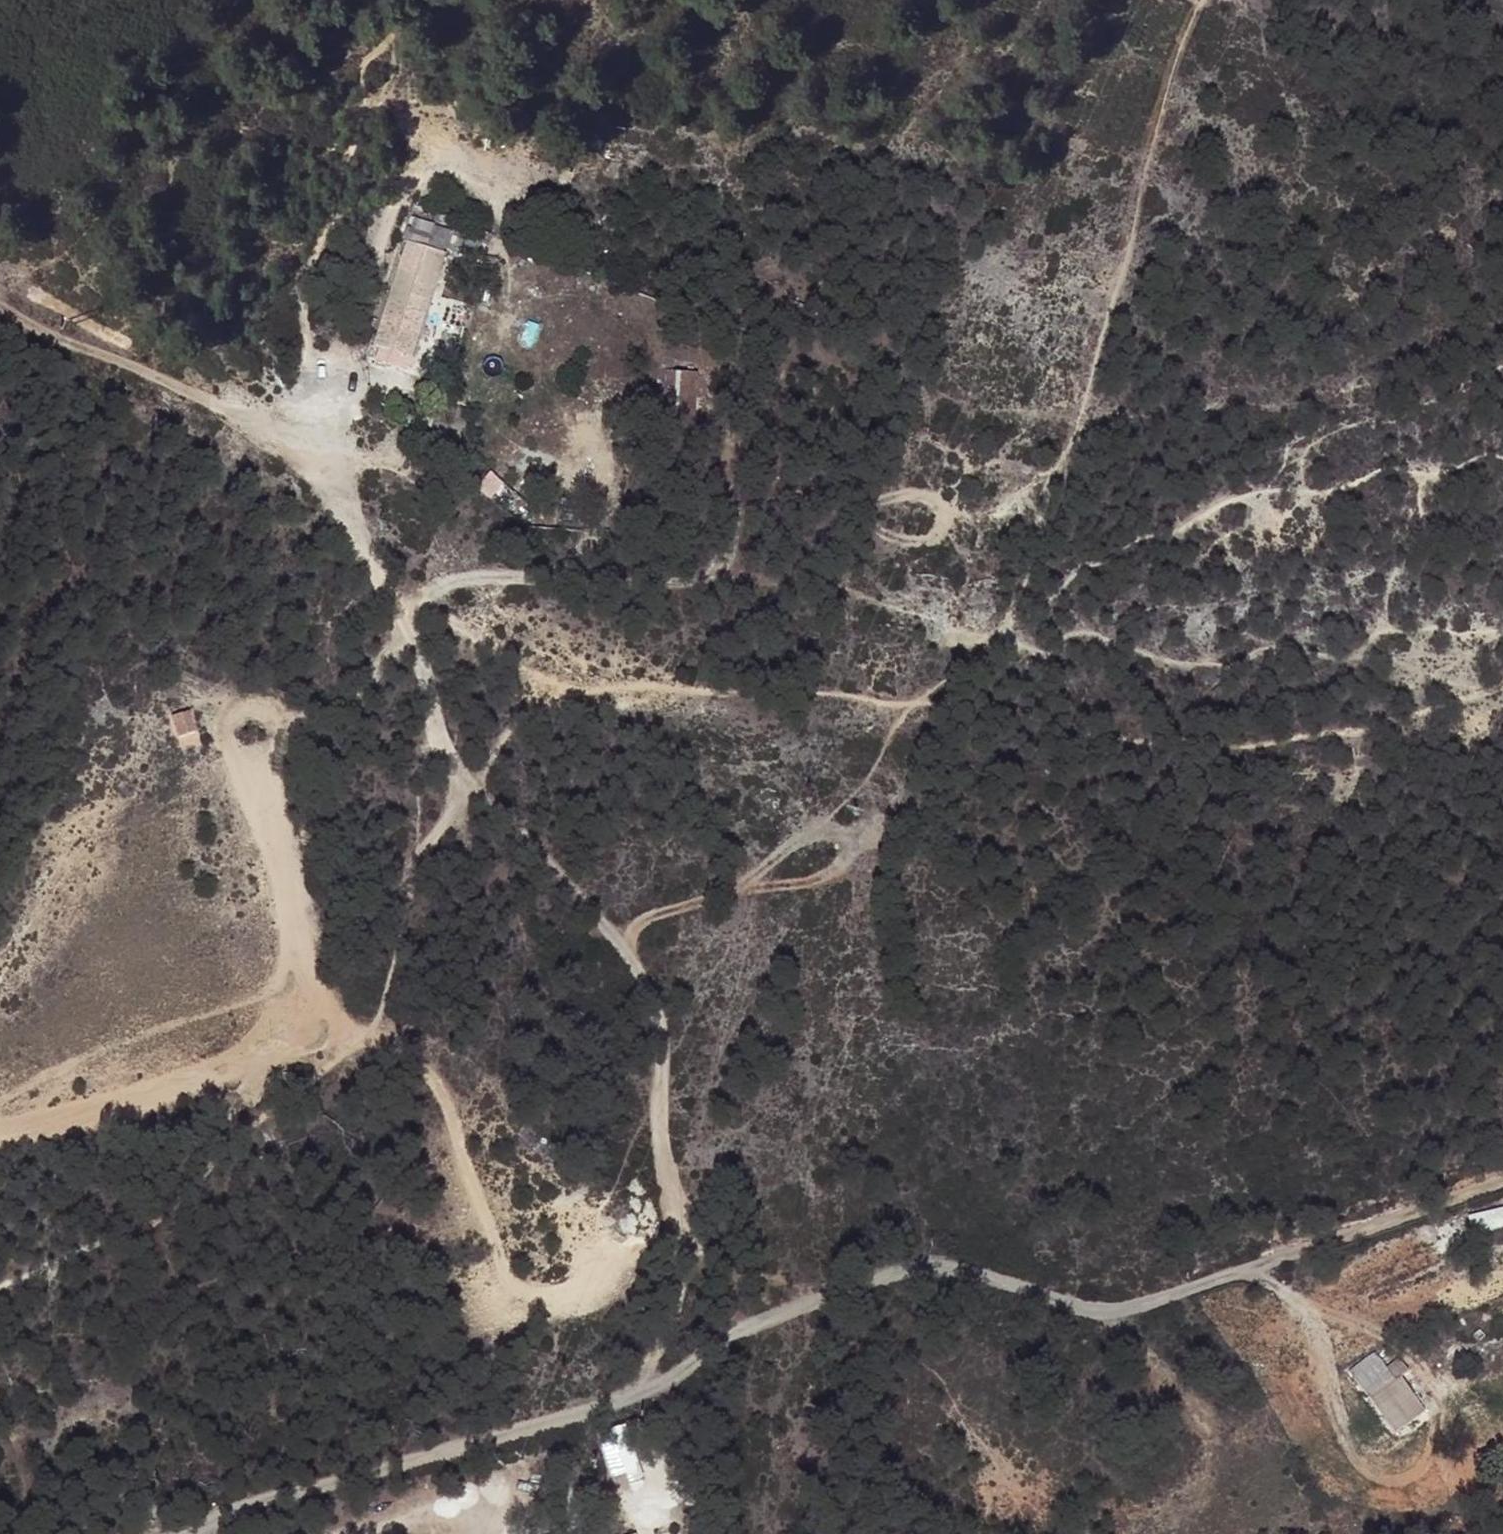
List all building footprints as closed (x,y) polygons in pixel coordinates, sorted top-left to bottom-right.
[(409,373),(446,256),(406,243),(373,348),(380,350),(376,362),(409,373)] [(699,373),(665,371),(663,427),(696,429),(699,373)] [(201,744),(191,713),(170,719),(179,751),(201,744)] [(1477,1233),(1502,1226),(1502,1206),(1473,1213),(1477,1233)] [(1348,1375),(1394,1438),(1426,1414),(1401,1380),(1409,1375),(1398,1360),(1386,1368),(1376,1354),(1348,1375)]
